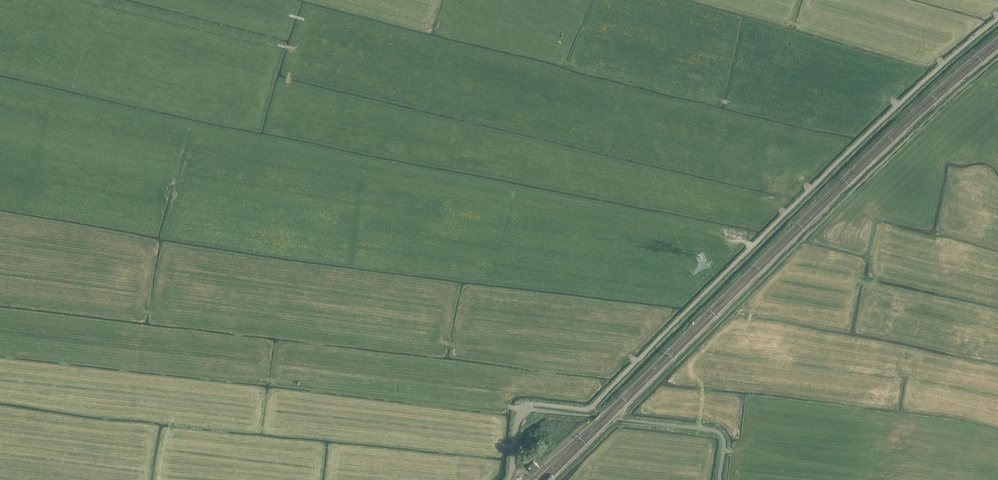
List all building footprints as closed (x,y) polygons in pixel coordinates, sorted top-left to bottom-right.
[(533,461),(528,467),(533,473),(539,467),(533,461)]
